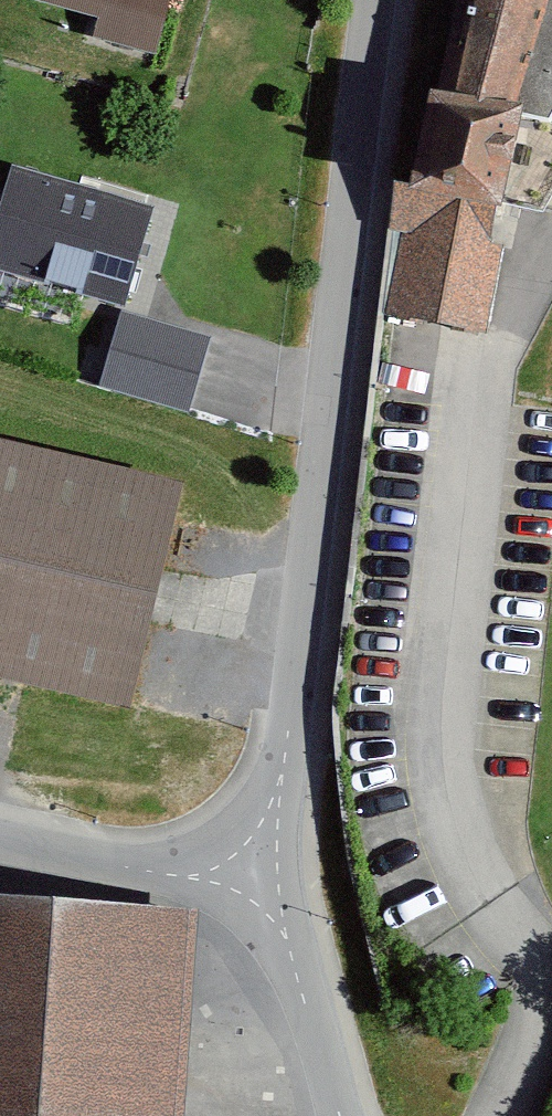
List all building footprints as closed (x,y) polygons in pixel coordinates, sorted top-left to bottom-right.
[(100,13),(94,34),(156,52),(170,0),(55,0),(100,13)] [(463,92),(433,92),(416,175),(395,175),(382,229),(397,235),(382,317),(484,321),(517,198),(530,109),(551,114),(551,0),(483,0),(463,92)] [(8,160),(0,186),(0,264),(120,299),(149,201),(8,160)] [(209,335),(121,311),(101,384),(188,409),(209,335)] [(0,430),(0,676),(130,708),(188,476),(0,430)] [(194,908),(0,891),(0,1115),(175,1115),(194,908)]
